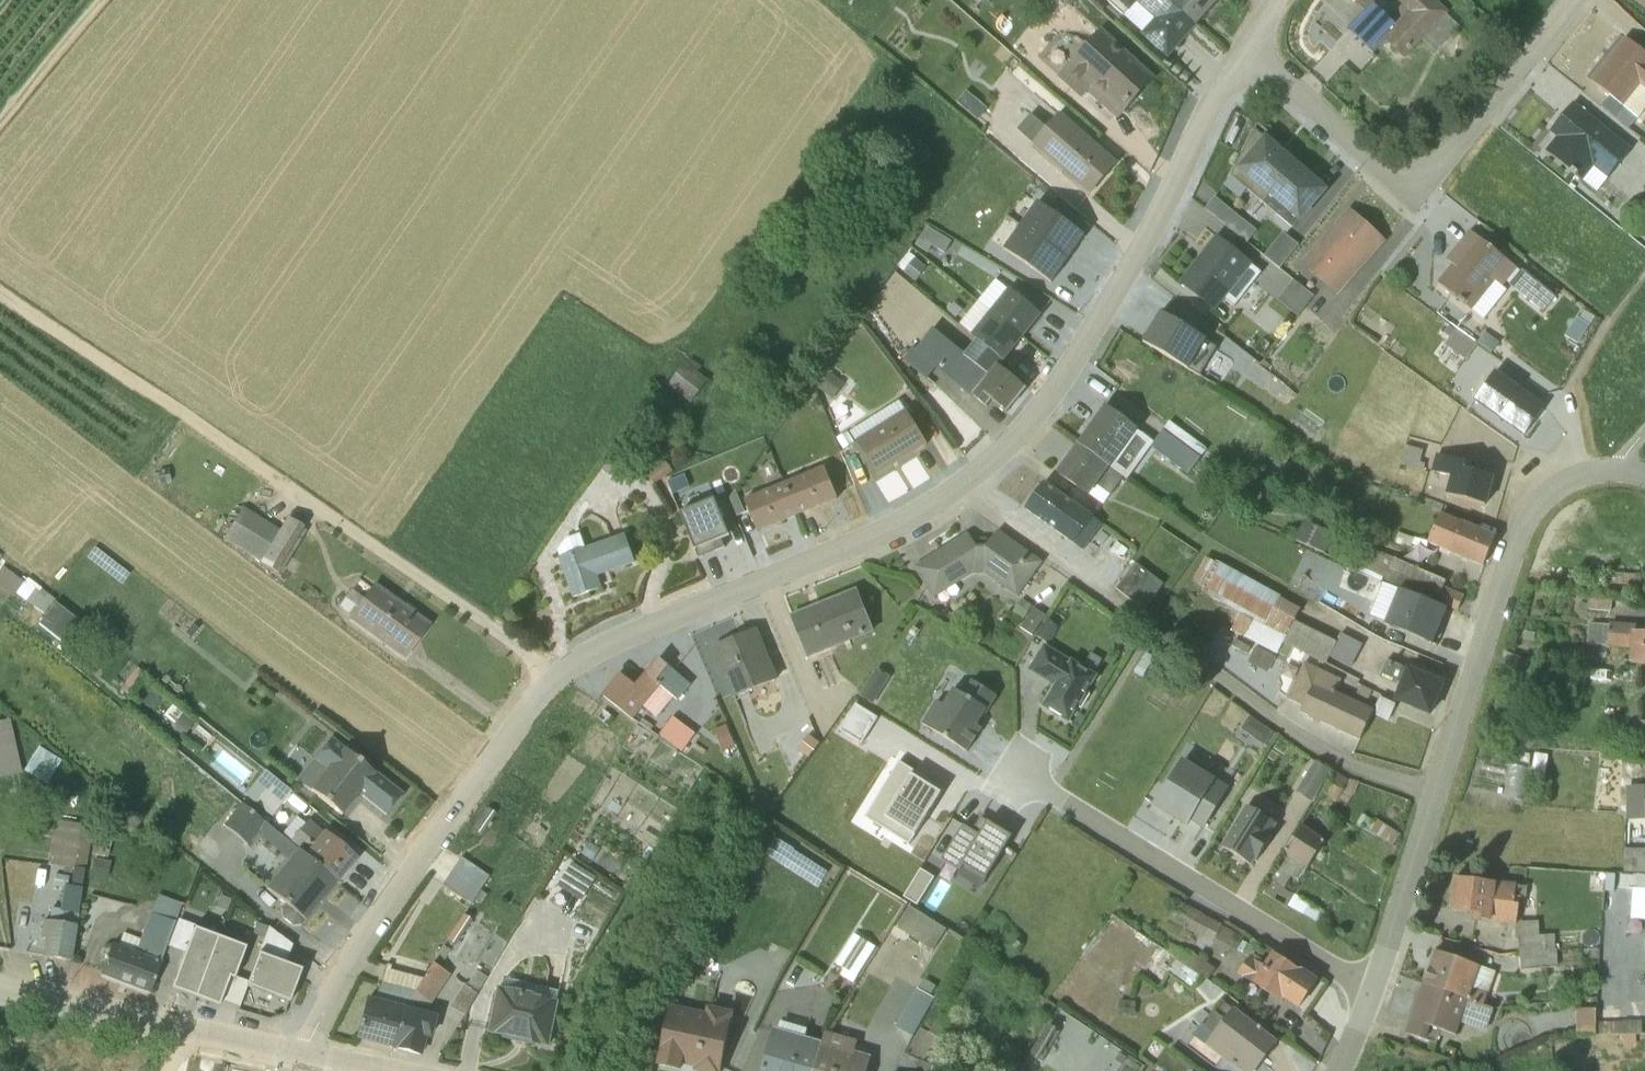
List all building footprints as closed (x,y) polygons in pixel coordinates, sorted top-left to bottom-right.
[(1129,12),(1123,19),(1142,36),(1167,58),(1196,26),(1166,0),(1115,0),(1129,12)] [(1196,26),(1220,0),(1166,0),(1196,26)] [(1365,12),(1347,32),(1373,56),(1386,42),(1403,59),(1421,40),(1436,54),(1460,27),(1431,0),(1352,0),(1365,12)] [(1101,30),(1058,79),(1082,101),(1088,94),(1118,121),(1156,79),(1101,30)] [(1590,82),(1610,97),(1601,108),(1629,131),(1638,120),(1644,111),(1644,55),(1624,39),(1590,82)] [(987,110),(966,93),(957,104),(978,122),(987,110)] [(1630,150),(1573,105),(1550,134),(1557,139),(1546,153),(1582,182),(1582,183),(1596,194),(1630,150)] [(1030,116),(1018,131),(1091,195),(1116,166),(1060,115),(1047,130),(1030,116)] [(1263,206),(1300,163),(1277,142),(1272,147),(1256,132),(1258,126),(1231,177),(1263,206)] [(1323,182),(1300,163),(1263,206),(1292,230),(1325,192),(1319,187),(1323,182)] [(1214,199),(1204,212),(1247,245),(1256,233),(1214,199)] [(1022,228),(1068,261),(1085,237),(1038,205),(1022,228)] [(1384,243),(1350,213),(1301,264),(1338,297),(1384,243)] [(927,228),(915,248),(928,255),(932,248),(945,255),(952,243),(927,228)] [(1068,261),(1022,228),(1005,252),(1051,285),(1068,261)] [(1517,270),(1470,233),(1447,262),(1453,267),(1439,286),(1484,321),(1507,292),(1502,289),(1517,270)] [(1283,236),(1264,258),(1280,270),(1297,248),(1283,236)] [(1218,240),(1182,285),(1216,313),(1225,301),(1236,309),(1263,276),(1252,267),(1253,266),(1218,240)] [(917,259),(909,253),(897,268),(916,283),(926,270),(916,261),(917,259)] [(996,282),(978,303),(1023,339),(1041,316),(1009,291),(1008,291),(996,282)] [(1313,299),(1293,282),(1276,303),(1296,319),(1313,299)] [(1003,363),(1023,339),(978,303),(959,327),(1003,363)] [(1585,334),(1597,317),(1587,310),(1575,327),(1585,334)] [(1208,340),(1163,313),(1143,345),(1199,378),(1216,350),(1206,343),(1208,340)] [(1456,333),(1450,327),(1441,338),(1448,344),(1445,347),(1465,361),(1477,346),(1458,332),(1456,333)] [(913,349),(903,361),(926,380),(936,369),(986,408),(992,402),(1007,414),(1026,391),(999,368),(1003,363),(976,342),(965,356),(933,330),(916,351),(913,349)] [(1485,333),(1477,343),(1492,354),(1500,344),(1485,333)] [(685,361),(672,380),(695,395),(708,376),(685,361)] [(1494,373),(1474,401),(1524,437),(1544,409),(1494,373)] [(831,375),(819,391),(833,401),(845,386),(831,375)] [(899,404),(851,434),(877,477),(928,447),(906,412),(904,412),(899,404)] [(1106,410),(1079,447),(1123,480),(1147,446),(1190,476),(1201,460),(1201,459),(1207,450),(1171,423),(1163,432),(1160,429),(1151,441),(1106,410)] [(1110,496),(1123,480),(1079,447),(1058,475),(1089,497),(1089,496),(1104,507),(1110,497),(1110,496)] [(1397,475),(1407,479),(1411,469),(1423,473),(1425,465),(1420,464),(1423,452),(1405,447),(1397,475)] [(1472,465),(1436,456),(1432,472),(1450,478),(1446,496),(1486,506),(1494,478),(1471,471),(1472,466),(1472,465)] [(666,463),(647,477),(653,485),(673,472),(666,463)] [(784,485),(798,518),(838,501),(825,468),(784,485)] [(1045,484),(1026,511),(1074,545),(1085,532),(1093,538),(1102,526),(1045,484)] [(745,502),(758,534),(798,518),(784,485),(745,502)] [(729,535),(716,501),(681,515),(699,561),(725,550),(725,549),(721,539),(729,535)] [(241,509),(222,540),(278,576),(304,532),(284,519),(277,531),(241,509)] [(1494,539),(1460,525),(1440,518),(1428,546),(1448,554),(1483,567),(1494,539)] [(1294,540),(1325,554),(1333,536),(1302,522),(1294,540)] [(915,570),(934,600),(973,576),(986,575),(1018,598),(1042,564),(998,533),(987,543),(976,543),(968,536),(915,570)] [(1427,552),(1429,546),(1399,535),(1396,546),(1411,551),(1412,551),(1413,548),(1427,552)] [(559,560),(575,599),(601,590),(597,577),(634,564),(625,536),(586,550),(581,536),(567,541),(559,552),(560,559),(559,560)] [(1369,549),(1360,571),(1385,581),(1394,560),(1369,549)] [(1281,599),(1281,598),(1220,565),(1219,565),(1206,558),(1193,581),(1205,588),(1202,593),(1239,614),(1232,633),(1277,655),(1283,644),(1325,665),(1330,657),(1351,668),(1362,646),(1362,645),(1331,630),(1332,627),(1321,621),(1315,632),(1295,622),(1301,611),(1281,599)] [(1385,581),(1457,612),(1463,599),(1443,590),(1447,582),(1394,560),(1385,581)] [(1164,586),(1136,565),(1116,591),(1144,612),(1164,586)] [(1346,568),(1336,592),(1388,614),(1383,627),(1432,647),(1447,611),(1346,568)] [(1640,576),(1612,575),(1611,584),(1640,586),(1640,576)] [(1190,585),(1182,580),(1169,600),(1176,605),(1190,585)] [(356,581),(335,610),(347,619),(346,620),(402,659),(425,627),(372,586),(369,590),(356,581)] [(808,660),(874,634),(856,590),(791,617),(808,660)] [(52,597),(37,621),(63,637),(78,614),(52,597)] [(1580,605),(1579,611),(1586,613),(1588,610),(1611,613),(1612,602),(1612,601),(1589,599),(1588,606),(1580,605)] [(1034,609),(1021,628),(1033,636),(1047,617),(1034,609)] [(1059,627),(1048,620),(1037,637),(1048,644),(1059,627)] [(1590,626),(1588,645),(1630,650),(1629,664),(1644,665),(1644,630),(1590,626)] [(712,649),(732,700),(779,681),(758,630),(712,649)] [(1096,679),(1045,648),(1030,672),(1048,683),(1050,681),(1058,686),(1045,709),(1069,723),(1078,709),(1081,711),(1090,696),(1087,694),(1096,679)] [(1275,658),(1256,648),(1248,663),(1267,673),(1275,658)] [(1524,682),(1532,685),(1540,666),(1539,665),(1504,655),(1498,673),(1509,677),(1506,684),(1507,685),(1515,688),(1516,686),(1521,688),(1524,682)] [(677,702),(691,685),(659,660),(636,688),(621,676),(603,698),(634,722),(683,752),(697,730),(667,711),(657,727),(639,716),(643,711),(648,714),(666,693),(677,702)] [(1387,662),(1380,679),(1396,685),(1397,682),(1400,684),(1393,702),(1430,716),(1442,685),(1407,668),(1406,670),(1387,662)] [(1341,681),(1305,664),(1288,700),(1303,707),(1301,713),(1360,740),(1371,716),(1373,711),(1335,693),(1341,681)] [(922,725),(967,753),(982,730),(977,727),(984,715),(986,716),(997,698),(972,682),(962,696),(953,691),(943,706),(937,703),(922,725)] [(692,716),(712,732),(725,716),(719,702),(709,696),(692,716)] [(1387,722),(1395,707),(1380,699),(1373,711),(1372,716),(1371,716),(1387,722)] [(23,765),(8,712),(0,714),(0,772),(23,765)] [(1268,742),(1275,729),(1250,716),(1243,729),(1268,742)] [(696,760),(711,739),(703,733),(687,754),(696,760)] [(327,740),(294,781),(340,818),(358,797),(384,817),(399,797),(327,740)] [(37,748),(22,772),(60,795),(62,794),(71,800),(75,793),(80,796),(88,782),(58,765),(60,762),(37,748)] [(1620,779),(1621,760),(1598,759),(1597,764),(1595,764),(1594,766),(1592,766),(1590,790),(1587,791),(1586,799),(1595,800),(1594,811),(1600,811),(1601,796),(1614,797),(1616,779),(1620,779)] [(1638,764),(1627,761),(1623,775),(1637,779),(1637,776),(1635,775),(1638,764)] [(1177,773),(1156,808),(1187,827),(1191,822),(1204,829),(1227,791),(1199,774),(1183,763),(1177,773)] [(1298,793),(1312,802),(1330,773),(1316,764),(1298,793)] [(269,819),(290,794),(263,772),(242,797),(269,819)] [(1348,783),(1335,775),(1323,795),(1346,809),(1352,798),(1355,797),(1358,789),(1359,784),(1349,781),(1348,783)] [(1639,788),(1638,783),(1629,782),(1628,819),(1625,820),(1624,872),(1644,874),(1644,788),(1639,788)] [(298,927),(334,883),(278,837),(239,806),(221,827),(245,847),(254,836),(285,862),(263,892),(282,906),(277,913),(280,919),(291,927),(298,927)] [(1223,849),(1250,866),(1254,861),(1257,862),(1272,837),(1271,836),(1277,826),(1248,808),(1223,849)] [(470,831),(479,838),(485,829),(487,830),(490,826),(488,825),(494,815),(485,809),(470,831)] [(294,818),(278,837),(334,883),(352,861),(306,822),(303,825),(294,818)] [(1361,818),(1357,827),(1393,847),(1400,835),(1374,822),(1372,823),(1361,818)] [(964,827),(942,861),(960,872),(958,876),(979,890),(1012,839),(981,819),(972,832),(964,827)] [(91,826),(78,824),(53,822),(46,867),(71,870),(68,890),(61,889),(58,911),(49,910),(47,922),(40,921),(39,940),(43,942),(41,959),(67,963),(91,826)] [(1299,883),(1325,843),(1301,827),(1301,828),(1260,893),(1287,910),(1289,908),(1318,926),(1325,914),(1295,895),(1294,896),(1284,889),(1291,878),(1298,883),(1299,883)] [(623,891),(628,894),(660,841),(645,832),(640,841),(650,847),(623,891)] [(109,843),(95,839),(92,855),(106,859),(109,843)] [(458,860),(440,887),(468,906),(487,878),(458,860)] [(92,861),(89,876),(106,880),(110,865),(92,861)] [(598,881),(574,864),(558,886),(582,903),(598,881)] [(921,902),(938,874),(924,865),(907,894),(921,902)] [(1527,869),(1526,880),(1545,881),(1546,870),(1527,869)] [(1621,875),(1620,888),(1628,889),(1626,920),(1619,920),(1619,956),(1631,956),(1633,969),(1644,969),(1644,876),(1621,875)] [(1455,880),(1451,912),(1473,915),(1473,921),(1490,922),(1490,924),(1516,927),(1518,907),(1527,908),(1528,900),(1526,900),(1527,889),(1516,888),(1516,886),(1455,880)] [(159,962),(180,905),(169,901),(168,904),(155,899),(138,940),(122,934),(116,947),(110,945),(99,975),(148,994),(160,963),(159,962)] [(1179,902),(1169,920),(1213,945),(1216,941),(1237,952),(1244,938),(1179,902)] [(909,909),(896,928),(933,951),(945,933),(909,909)] [(462,917),(445,942),(452,947),(469,922),(462,917)] [(169,991),(192,999),(214,938),(191,929),(192,928),(176,922),(176,924),(166,949),(182,956),(169,991)] [(1517,924),(1515,940),(1519,940),(1520,954),(1555,950),(1553,936),(1540,937),(1538,923),(1517,924)] [(244,988),(286,1004),(287,1004),(299,972),(284,966),(290,948),(266,929),(255,925),(254,926),(251,936),(261,941),(244,988)] [(875,948),(854,935),(836,964),(845,970),(841,977),(853,984),(875,948)] [(233,978),(244,950),(214,938),(192,999),(216,1008),(218,1002),(237,1008),(245,983),(233,978)] [(1172,945),(1166,954),(1200,979),(1207,982),(1215,971),(1188,950),(1184,953),(1172,945)] [(1556,951),(1520,954),(1522,971),(1558,967),(1556,951)] [(1166,954),(1163,952),(1147,973),(1162,985),(1170,975),(1191,991),(1200,979),(1166,954)] [(1423,987),(1484,1006),(1496,973),(1435,952),(1423,987)] [(1253,956),(1238,975),(1280,1002),(1283,997),(1299,1008),(1316,983),(1275,955),(1268,965),(1253,956)] [(447,976),(430,965),(429,965),(401,1008),(390,1049),(418,1059),(424,1040),(428,1041),(434,1018),(423,1014),(447,976)] [(401,1008),(419,980),(387,971),(388,968),(382,968),(371,1003),(365,1001),(364,1002),(354,1040),(390,1049),(401,1008)] [(461,985),(448,1007),(462,1016),(485,979),(473,972),(464,987),(461,985)] [(496,980),(485,1033),(548,1047),(562,993),(496,980)] [(937,988),(925,981),(919,991),(918,991),(897,1028),(914,1038),(934,1001),(931,999),(937,988)] [(1484,1006),(1423,987),(1406,1036),(1436,1045),(1439,1036),(1454,1042),(1460,1025),(1486,1033),(1494,1010),(1484,1006)] [(1136,1003),(1119,1002),(1118,1018),(1135,1018),(1136,1003)] [(734,1012),(708,1007),(707,1013),(672,1007),(660,1066),(660,1067),(679,1070),(680,1070),(682,1065),(697,1068),(697,1070),(720,1070),(728,1021),(732,1022),(734,1012)] [(1194,1037),(1240,1070),(1257,1070),(1265,1059),(1275,1045),(1276,1044),(1223,1007),(1216,1014),(1215,1013),(1205,1027),(1202,1025),(1194,1037)] [(1597,1022),(1596,1010),(1576,1010),(1576,1037),(1596,1037),(1597,1022)] [(921,1029),(906,1055),(905,1054),(902,1060),(897,1070),(938,1070),(939,1070),(925,1063),(938,1039),(941,1040),(953,1020),(941,1014),(929,1034),(921,1029)] [(1047,1057),(1062,1026),(1049,1019),(1033,1051),(1047,1057)] [(1642,1036),(1642,1022),(1623,1022),(1622,1023),(1597,1024),(1596,1037),(1642,1036)] [(781,1023),(779,1030),(774,1029),(763,1070),(815,1070),(823,1043),(805,1038),(807,1030),(781,1023)] [(826,1033),(815,1070),(868,1070),(872,1058),(855,1053),(858,1042),(826,1033)]
